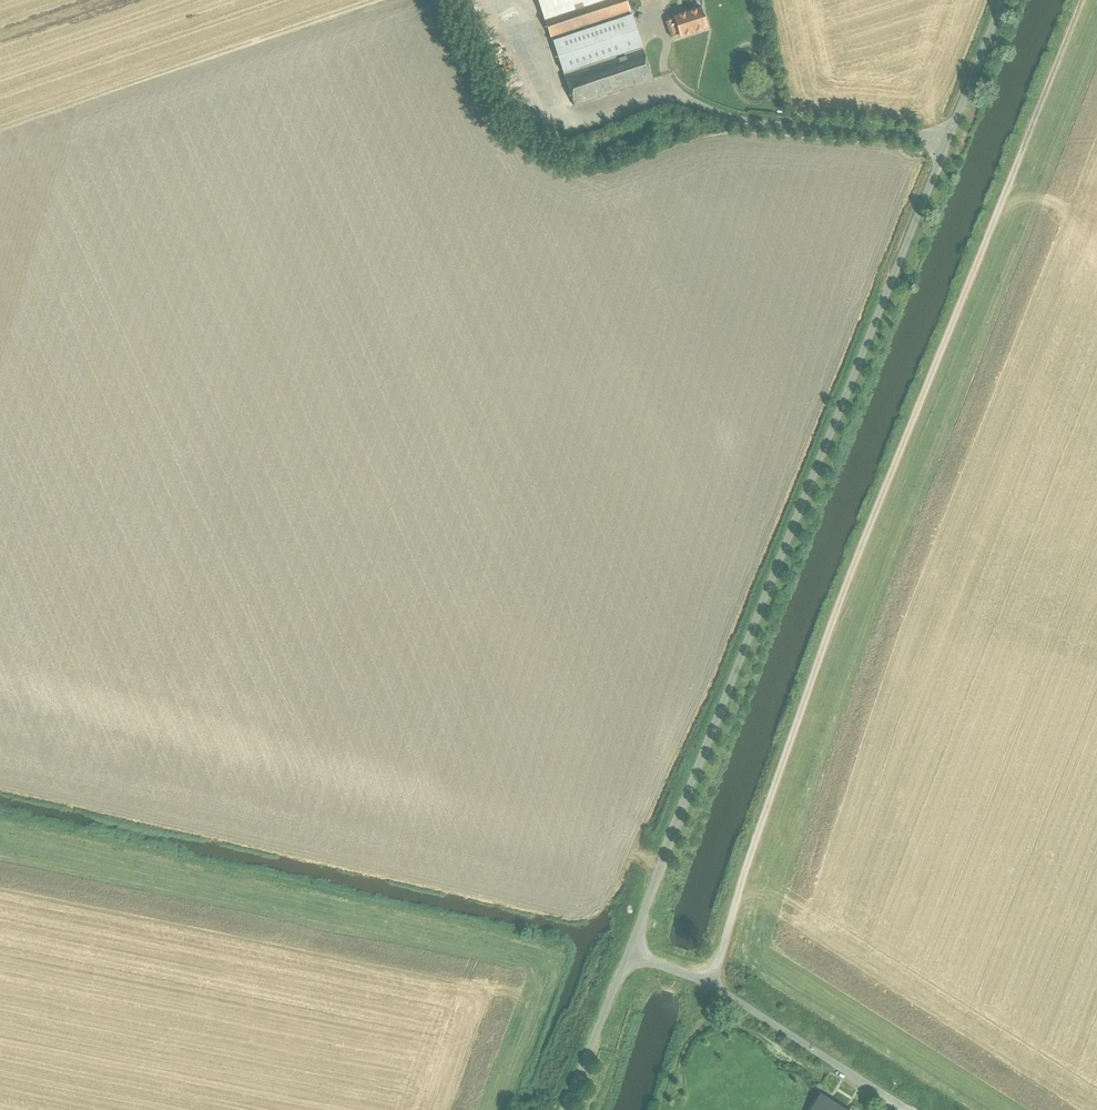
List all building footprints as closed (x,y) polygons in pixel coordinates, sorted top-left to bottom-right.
[(546,19),(552,37),(630,12),(627,0),(605,0),(546,19)] [(673,16),(667,18),(666,22),(671,37),(674,39),(680,37),(709,28),(702,7),(673,16)] [(631,13),(553,39),(565,75),(643,49),(631,13)] [(643,49),(565,75),(574,105),(653,80),(643,49)] [(810,1109),(847,1109),(820,1093),(810,1109)]
